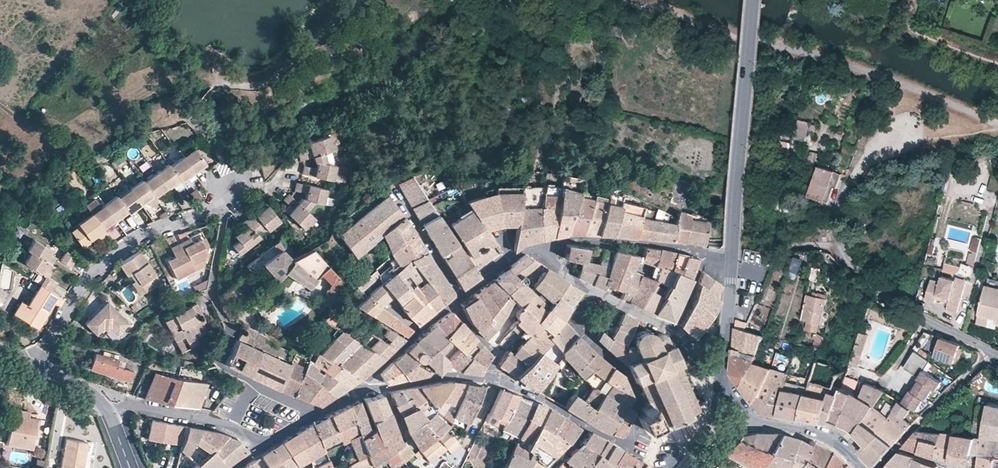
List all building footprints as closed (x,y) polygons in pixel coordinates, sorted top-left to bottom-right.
[(620,115),(599,110),(597,120),(603,121),(605,115),(619,119),(620,115)] [(797,118),(793,138),(806,140),(810,121),(797,118)] [(304,165),(302,174),(333,180),(336,165),(326,163),(323,152),(335,148),(333,141),(333,140),(331,134),(303,143),(305,150),(297,152),(300,160),(312,156),(314,162),(317,162),(316,168),(304,165)] [(857,150),(844,145),(842,151),(854,156),(857,150)] [(194,147),(181,157),(192,171),(193,173),(200,169),(198,166),(204,162),(194,147)] [(135,159),(141,169),(148,165),(141,155),(135,159)] [(181,157),(170,165),(174,171),(173,171),(178,178),(180,180),(181,182),(187,178),(185,175),(192,171),(181,157)] [(511,159),(511,167),(520,166),(519,158),(511,159)] [(168,164),(155,173),(166,187),(168,189),(173,185),(172,183),(178,178),(173,171),(174,171),(170,165),(168,164)] [(372,171),(370,164),(356,168),(358,175),(372,171)] [(835,171),(819,166),(808,196),(822,201),(824,201),(824,200),(835,171)] [(841,174),(835,171),(824,200),(828,202),(834,187),(836,188),(840,177),(841,174)] [(155,173),(143,182),(153,194),(154,196),(155,198),(162,193),(160,192),(166,187),(155,173)] [(411,175),(406,177),(396,183),(411,207),(427,199),(411,175)] [(759,175),(749,175),(748,183),(758,184),(759,175)] [(997,189),(997,175),(990,175),(990,189),(997,189)] [(683,206),(686,196),(690,182),(676,178),(670,202),(683,206)] [(142,179),(129,188),(140,203),(142,206),(148,201),(146,199),(153,194),(143,182),(142,179)] [(298,202),(288,193),(283,200),(288,205),(284,210),(306,231),(311,226),(310,225),(316,219),(306,210),(314,201),(324,204),(327,189),(296,182),(294,190),(306,193),(305,199),(302,198),(298,202)] [(542,206),(544,186),(521,187),(521,192),(517,224),(513,251),(515,250),(523,243),(542,239),(539,222),(539,213),(540,206),(542,206)] [(560,187),(544,186),(542,206),(540,206),(539,213),(539,222),(542,239),(553,236),(557,205),(560,187)] [(578,192),(560,187),(557,205),(553,236),(562,234),(566,234),(575,209),(579,196),(580,192),(578,192)] [(129,188),(117,197),(127,210),(128,212),(130,214),(136,210),(134,208),(140,203),(129,188)] [(517,224),(521,192),(504,193),(495,193),(501,224),(517,224)] [(597,233),(611,234),(620,200),(621,196),(607,192),(606,198),(597,233)] [(495,193),(466,202),(470,207),(472,210),(484,229),(501,224),(495,193)] [(116,195),(103,204),(114,219),(116,221),(122,217),(120,214),(127,210),(117,197),(116,195)] [(402,216),(386,195),(339,234),(355,257),(374,241),(373,240),(381,233),(402,216)] [(582,233),(597,233),(606,198),(592,195),(591,198),(582,233)] [(582,233),(591,198),(579,196),(575,209),(566,234),(567,233),(581,233),(582,233)] [(437,213),(427,199),(411,207),(421,223),(437,213)] [(611,234),(635,236),(641,207),(641,205),(620,200),(611,234)] [(103,204),(91,213),(104,230),(110,225),(108,223),(114,219),(103,204)] [(280,221),(267,205),(261,210),(260,208),(253,213),(254,214),(247,220),(246,219),(239,225),(243,229),(234,236),(239,241),(232,246),(239,254),(260,237),(259,236),(267,229),(268,231),(280,221)] [(635,236),(653,238),(657,220),(652,219),(648,218),(651,209),(641,207),(635,236)] [(689,219),(708,222),(708,219),(691,214),(678,209),(677,211),(689,216),(689,219)] [(484,229),(472,210),(449,224),(471,256),(493,242),(484,229)] [(705,244),(705,240),(708,222),(689,219),(689,216),(677,211),(676,216),(675,223),(676,223),(673,240),(675,241),(705,244)] [(104,230),(91,213),(77,224),(79,226),(70,231),(83,248),(97,237),(102,244),(110,239),(104,230)] [(457,243),(437,213),(421,223),(440,255),(457,243)] [(413,230),(402,216),(381,233),(390,250),(413,230)] [(653,238),(673,240),(676,223),(675,223),(657,220),(653,238)] [(757,227),(744,226),(743,240),(756,239),(757,227)] [(413,230),(390,250),(389,252),(394,258),(388,262),(391,266),(393,272),(395,272),(401,266),(413,281),(414,284),(423,277),(421,275),(409,259),(425,252),(413,230)] [(189,238),(186,232),(166,238),(175,256),(167,260),(177,279),(204,265),(206,252),(200,238),(204,237),(201,231),(189,238)] [(30,252),(52,264),(56,257),(49,253),(51,249),(33,239),(27,250),(30,252)] [(459,246),(457,243),(440,255),(461,289),(480,275),(477,272),(459,246)] [(582,262),(583,260),(586,247),(567,244),(565,258),(581,261),(582,262)] [(654,264),(659,250),(657,249),(644,247),(642,257),(641,260),(654,264)] [(601,289),(603,289),(605,284),(610,266),(607,266),(608,249),(602,248),(598,263),(583,260),(582,262),(581,261),(578,277),(601,289)] [(312,249),(299,255),(291,259),(281,250),(262,263),(277,280),(284,272),(308,287),(321,274),(330,284),(321,302),(321,303),(329,306),(333,295),(335,292),(336,293),(341,280),(312,249)] [(76,259),(66,250),(60,260),(71,267),(76,259)] [(631,270),(636,255),(615,250),(610,266),(605,284),(622,291),(623,291),(631,270)] [(680,273),(686,255),(659,250),(654,264),(658,266),(673,270),(680,273)] [(160,281),(139,251),(136,253),(121,263),(119,264),(127,275),(129,274),(132,272),(145,291),(160,281)] [(55,266),(52,264),(30,252),(24,262),(48,277),(55,266)] [(423,277),(443,303),(453,295),(452,291),(425,252),(409,259),(421,275),(423,277)] [(522,275),(537,261),(526,254),(514,264),(520,273),(522,275)] [(680,273),(690,277),(697,258),(686,255),(680,273)] [(927,263),(939,265),(941,257),(928,255),(927,263)] [(789,272),(797,274),(801,260),(793,258),(789,272)] [(555,295),(566,280),(552,271),(537,261),(522,275),(520,273),(516,277),(515,278),(519,281),(520,283),(522,282),(531,290),(547,305),(555,295)] [(944,263),(943,270),(957,272),(958,266),(944,263)] [(516,277),(520,273),(514,264),(508,268),(516,277)] [(658,266),(654,264),(650,275),(655,276),(658,266)] [(399,304),(417,289),(414,284),(413,281),(401,266),(395,272),(393,272),(391,266),(378,275),(381,283),(387,289),(391,295),(392,295),(399,304)] [(820,268),(814,267),(811,279),(817,280),(820,268)] [(393,316),(378,306),(368,295),(375,289),(381,283),(378,275),(374,268),(342,297),(387,325),(393,316)] [(507,291),(519,281),(515,278),(516,277),(508,268),(495,279),(506,291),(507,291)] [(969,278),(971,271),(967,270),(960,268),(958,275),(969,278)] [(619,298),(627,301),(636,282),(637,279),(639,274),(631,270),(623,291),(622,291),(619,298)] [(671,321),(690,277),(680,273),(673,270),(668,285),(651,314),(671,321)] [(140,295),(145,291),(132,272),(129,274),(134,281),(131,283),(140,295)] [(702,272),(698,283),(713,297),(721,285),(702,272)] [(627,301),(638,307),(654,279),(639,274),(637,279),(636,282),(627,301)] [(957,313),(966,283),(943,276),(941,282),(932,279),(926,300),(934,302),(935,303),(936,299),(938,294),(951,298),(950,302),(947,310),(957,313)] [(45,277),(40,284),(52,291),(56,283),(45,277)] [(433,310),(443,303),(423,277),(414,284),(417,289),(433,310)] [(988,278),(986,285),(997,288),(997,280),(988,278)] [(506,291),(495,279),(494,280),(506,293),(507,292),(507,291),(506,291)] [(638,307),(651,314),(668,285),(654,279),(638,307)] [(506,293),(494,280),(483,288),(496,305),(505,294),(506,293)] [(555,295),(569,307),(581,292),(581,290),(566,280),(555,295)] [(519,304),(531,290),(522,282),(520,283),(519,281),(507,291),(507,292),(512,298),(516,301),(519,304)] [(386,300),(391,295),(387,289),(381,283),(375,289),(386,300)] [(715,342),(717,324),(706,320),(718,301),(713,297),(698,283),(698,284),(680,325),(693,337),(706,347),(715,342)] [(53,303),(59,306),(63,298),(52,291),(40,284),(28,305),(21,301),(13,314),(37,328),(53,303)] [(997,323),(997,288),(986,285),(979,314),(997,319),(996,323),(997,323)] [(496,305),(483,288),(476,293),(473,295),(486,318),(494,308),(496,305)] [(902,302),(911,306),(915,297),(893,288),(890,295),(902,302)] [(378,306),(381,304),(386,300),(375,289),(368,295),(378,306)] [(416,323),(433,310),(417,289),(399,304),(406,315),(416,323)] [(545,306),(546,307),(547,305),(531,290),(519,304),(515,309),(515,311),(514,314),(515,316),(516,318),(514,321),(530,335),(540,325),(535,319),(545,306)] [(808,294),(801,320),(807,321),(805,330),(817,332),(819,324),(821,324),(827,294),(814,291),(813,295),(808,294)] [(505,294),(496,305),(494,308),(503,315),(511,300),(505,294)] [(950,302),(951,298),(938,294),(936,299),(950,302)] [(486,318),(473,295),(460,304),(468,320),(477,329),(486,318)] [(561,319),(562,319),(569,307),(555,295),(547,305),(546,307),(561,319)] [(89,320),(107,301),(104,299),(87,317),(89,320)] [(129,323),(107,301),(89,320),(84,324),(96,335),(102,329),(106,333),(110,328),(111,327),(119,334),(129,323)] [(164,320),(175,341),(184,336),(186,342),(195,337),(208,331),(204,324),(199,323),(196,316),(201,313),(196,303),(173,314),(174,316),(164,320)] [(538,351),(539,352),(550,340),(547,336),(552,332),(561,319),(546,307),(545,306),(535,319),(540,325),(530,335),(525,340),(519,346),(533,356),(538,351)] [(358,310),(354,307),(347,319),(366,331),(365,332),(377,338),(394,348),(404,338),(358,310)] [(486,318),(477,329),(476,329),(485,339),(494,329),(503,315),(494,308),(486,318)] [(450,311),(433,325),(443,336),(459,321),(450,311)] [(611,337),(624,345),(633,324),(635,319),(621,312),(610,336),(611,337)] [(205,320),(201,313),(196,316),(199,323),(204,324),(205,320)] [(996,323),(997,319),(979,314),(977,313),(975,322),(997,328),(997,323),(996,323)] [(411,330),(412,330),(393,316),(387,325),(406,336),(411,330)] [(559,350),(576,334),(571,329),(562,319),(552,332),(547,336),(550,340),(559,350)] [(637,320),(635,324),(643,329),(645,323),(637,320)] [(459,321),(443,336),(451,343),(461,353),(475,339),(460,323),(459,321)] [(530,335),(514,321),(509,327),(510,328),(525,340),(530,335)] [(428,329),(421,335),(433,347),(423,358),(423,359),(436,371),(439,371),(445,365),(447,363),(445,358),(441,354),(451,343),(443,336),(433,325),(428,329)] [(118,335),(119,334),(111,327),(110,328),(118,335)] [(247,327),(242,332),(238,337),(263,349),(283,358),(287,350),(279,346),(278,349),(264,342),(267,337),(247,327)] [(745,330),(736,327),(735,335),(732,373),(742,386),(756,363),(754,362),(759,350),(764,335),(745,330)] [(698,409),(697,407),(678,364),(679,363),(672,348),(669,342),(668,341),(663,333),(662,333),(660,331),(658,331),(655,332),(654,335),(652,332),(648,330),(644,329),(642,329),(637,331),(633,336),(631,339),(632,344),(629,344),(626,346),(624,345),(611,337),(610,338),(600,329),(596,338),(603,344),(605,347),(625,364),(626,363),(645,404),(643,405),(641,408),(641,410),(642,412),(637,415),(643,429),(654,424),(656,427),(657,426),(657,427),(666,423),(667,425),(690,415),(689,413),(698,409)] [(376,365),(383,358),(368,347),(362,344),(341,330),(341,331),(335,337),(343,344),(352,349),(350,351),(373,367),(376,365)] [(862,356),(868,335),(860,333),(853,353),(862,356)] [(560,355),(575,369),(582,362),(593,351),(592,351),(576,334),(559,350),(560,355)] [(420,337),(406,350),(414,357),(416,360),(419,361),(420,361),(423,359),(423,358),(433,347),(421,335),(420,337)] [(184,336),(175,341),(181,352),(199,343),(195,337),(186,342),(184,336)] [(360,379),(373,367),(350,351),(352,349),(343,344),(335,337),(325,349),(320,354),(337,364),(337,363),(348,369),(347,370),(360,379)] [(386,356),(394,348),(377,338),(368,347),(383,358),(386,356)] [(960,345),(941,338),(935,356),(954,363),(960,347),(960,345)] [(65,339),(62,345),(71,349),(75,341),(65,339)] [(475,339),(461,353),(467,357),(468,356),(479,344),(475,339)] [(262,352),(237,340),(226,363),(251,375),(262,352)] [(454,369),(479,372),(483,363),(468,356),(467,357),(461,353),(451,343),(441,354),(445,358),(447,363),(454,369)] [(817,360),(820,348),(795,343),(791,361),(789,372),(781,402),(778,415),(801,419),(812,379),(817,360)] [(468,356),(483,363),(486,360),(490,355),(479,344),(468,356)] [(498,364),(514,375),(533,356),(519,346),(513,354),(507,350),(506,351),(498,364)] [(963,349),(960,347),(954,363),(958,364),(963,349)] [(406,350),(393,362),(402,372),(413,362),(416,360),(414,357),(406,350)] [(130,381),(132,372),(116,366),(118,359),(116,359),(118,355),(103,351),(101,355),(94,353),(90,368),(130,381)] [(535,389),(555,363),(554,362),(539,352),(538,351),(533,356),(514,375),(515,376),(535,389)] [(602,379),(612,367),(601,358),(593,351),(582,362),(591,369),(602,379)] [(919,377),(930,360),(917,351),(905,368),(919,377)] [(290,365),(288,364),(262,352),(251,375),(265,382),(279,388),(290,365)] [(308,358),(307,358),(294,352),(290,362),(288,364),(290,365),(279,388),(293,395),(303,371),(308,359),(308,358)] [(337,364),(320,354),(318,353),(312,362),(328,373),(349,386),(359,379),(360,379),(347,370),(348,369),(337,363),(337,364)] [(858,366),(862,356),(853,353),(850,364),(858,366)] [(312,362),(308,359),(303,371),(317,381),(328,390),(331,392),(334,395),(349,386),(328,373),(312,362)] [(183,366),(197,368),(198,365),(192,363),(193,362),(185,360),(183,366)] [(812,379),(801,419),(806,420),(821,422),(831,392),(831,391),(840,367),(817,360),(812,379)] [(385,383),(406,378),(402,372),(393,362),(381,374),(385,383)] [(402,372),(406,378),(426,374),(429,371),(413,362),(402,372)] [(575,369),(582,377),(591,369),(582,362),(575,369)] [(756,363),(742,386),(754,403),(762,391),(773,368),(756,363)] [(603,379),(611,384),(621,373),(612,367),(602,379),(603,379)] [(762,391),(754,403),(764,413),(767,413),(771,401),(781,402),(789,372),(773,368),(762,391)] [(591,387),(591,388),(597,388),(603,379),(602,379),(591,369),(582,377),(591,387)] [(903,402),(916,410),(923,399),(925,400),(933,389),(935,391),(942,382),(924,370),(918,379),(920,381),(913,392),(911,391),(903,402)] [(317,381),(303,371),(293,395),(319,406),(334,395),(331,392),(328,390),(317,381)] [(176,404),(197,408),(206,383),(178,378),(155,372),(144,398),(168,403),(176,404)] [(623,391),(627,387),(622,375),(621,373),(611,384),(623,391)] [(853,393),(859,380),(846,375),(842,387),(853,393)] [(600,428),(609,432),(616,419),(619,414),(626,405),(633,399),(627,387),(623,391),(611,384),(603,379),(597,388),(591,388),(590,388),(582,400),(572,393),(563,406),(564,406),(600,428)] [(416,406),(425,417),(435,409),(433,407),(452,382),(428,385),(410,388),(399,391),(404,399),(410,396),(416,406)] [(453,415),(466,384),(463,384),(452,382),(433,407),(435,409),(435,410),(451,422),(453,416),(453,415)] [(481,394),(484,386),(466,384),(453,415),(468,422),(481,394)] [(853,393),(839,427),(841,428),(842,425),(850,428),(856,433),(864,422),(864,421),(885,391),(875,387),(866,384),(860,397),(853,393)] [(839,394),(828,423),(839,427),(853,393),(842,387),(840,394),(839,394)] [(500,389),(489,414),(495,416),(495,418),(499,422),(497,426),(501,428),(501,427),(517,396),(518,394),(500,389)] [(391,392),(396,403),(404,399),(399,391),(391,392)] [(831,392),(821,422),(828,423),(839,394),(831,391),(831,392)] [(893,446),(912,425),(905,419),(912,409),(894,396),(885,391),(864,421),(864,422),(881,435),(880,436),(893,446)] [(371,420),(389,413),(381,394),(364,399),(371,420)] [(401,413),(408,431),(425,417),(416,406),(410,396),(404,399),(396,403),(396,404),(401,413)] [(501,427),(501,428),(518,436),(535,402),(534,402),(517,396),(501,427)] [(348,439),(349,439),(348,438),(358,433),(356,426),(366,420),(359,401),(349,405),(354,419),(335,429),(339,438),(341,442),(348,439)] [(771,401),(767,413),(778,415),(781,402),(771,401)] [(535,402),(518,436),(529,441),(538,424),(538,423),(547,408),(535,402)] [(988,404),(982,437),(982,438),(993,439),(990,456),(997,458),(997,407),(988,404)] [(354,419),(349,405),(331,414),(330,415),(335,429),(354,419)] [(616,419),(627,425),(634,410),(626,405),(619,414),(616,419)] [(12,413),(28,417),(29,410),(13,407),(12,413)] [(551,431),(561,415),(560,415),(547,408),(538,423),(538,424),(551,431)] [(407,431),(419,449),(443,429),(451,422),(435,410),(435,409),(425,417),(408,431),(407,431)] [(37,418),(28,417),(12,413),(6,443),(32,448),(37,418)] [(376,433),(394,424),(389,413),(371,420),(375,429),(376,433)] [(335,429),(330,415),(312,424),(312,425),(321,446),(322,445),(339,438),(335,429)] [(558,436),(569,421),(561,415),(551,431),(558,436)] [(619,435),(627,425),(616,419),(609,432),(619,435)] [(187,426),(151,420),(147,438),(162,440),(181,444),(187,426)] [(350,464),(367,453),(360,438),(370,432),(366,420),(356,426),(358,433),(348,438),(349,439),(354,453),(350,456),(350,457),(348,459),(350,464)] [(558,436),(566,442),(568,443),(581,428),(569,421),(558,436)] [(864,422),(856,433),(866,444),(859,451),(874,467),(893,446),(880,436),(881,435),(864,422)] [(373,466),(385,457),(395,450),(403,444),(398,435),(394,425),(394,424),(376,433),(378,437),(381,444),(367,453),(372,465),(373,466)] [(535,457),(544,465),(561,447),(566,442),(558,436),(551,431),(538,424),(529,441),(525,447),(536,455),(534,457),(535,457)] [(328,459),(324,451),(322,445),(321,446),(312,425),(299,432),(306,444),(302,446),(309,458),(312,467),(313,467),(328,459)] [(197,464),(201,467),(202,467),(222,467),(248,450),(237,438),(217,432),(187,426),(181,444),(179,448),(187,455),(194,442),(209,452),(197,464)] [(360,438),(367,453),(381,444),(378,437),(376,433),(375,429),(370,432),(360,438)] [(419,450),(423,454),(430,461),(439,454),(436,451),(444,445),(446,448),(450,453),(460,445),(451,433),(449,435),(443,429),(419,449),(419,450)] [(926,431),(917,431),(903,447),(919,452),(926,431)] [(926,431),(919,452),(937,458),(942,433),(926,431)] [(306,444),(299,432),(287,440),(283,442),(289,453),(297,465),(309,458),(302,446),(306,444)] [(581,442),(596,453),(604,440),(589,432),(581,442)] [(769,452),(764,451),(750,445),(754,433),(739,436),(723,452),(751,467),(759,467),(769,452)] [(764,451),(769,452),(780,433),(754,433),(750,445),(764,451)] [(780,433),(769,452),(777,454),(779,455),(789,457),(792,451),(802,457),(808,444),(796,438),(780,433)] [(942,433),(937,458),(951,462),(951,461),(956,434),(948,433),(942,433)] [(951,461),(970,467),(973,453),(977,437),(956,434),(951,461)] [(981,454),(990,456),(993,439),(982,438),(982,437),(977,437),(973,453),(981,454)] [(87,442),(66,438),(61,466),(57,466),(57,467),(83,467),(87,442)] [(179,450),(179,448),(181,444),(162,440),(160,447),(179,450)] [(602,457),(611,444),(609,443),(604,440),(596,453),(602,457)] [(811,440),(808,444),(802,457),(803,457),(804,458),(819,467),(830,450),(830,449),(811,440)] [(289,453),(283,442),(261,455),(269,467),(289,453)] [(395,450),(404,462),(414,454),(414,453),(406,442),(403,444),(395,450)] [(515,442),(510,450),(533,460),(535,457),(534,457),(536,455),(525,447),(515,442)] [(581,442),(572,451),(590,464),(593,460),(592,459),(596,453),(581,442)] [(586,467),(607,467),(611,464),(621,450),(611,444),(602,457),(596,453),(592,459),(593,460),(590,464),(586,467)] [(436,451),(439,454),(446,448),(444,445),(436,451)] [(404,462),(395,450),(385,457),(394,467),(395,467),(404,462)] [(414,453),(414,454),(418,459),(423,454),(419,450),(414,453)] [(528,466),(530,467),(540,467),(544,465),(535,457),(533,460),(510,450),(501,467),(526,467),(528,466)] [(639,461),(621,450),(611,464),(618,467),(626,467),(631,462),(635,466),(639,461)] [(830,450),(819,467),(804,458),(803,457),(798,467),(838,467),(842,461),(830,450)] [(564,460),(575,467),(586,467),(590,464),(572,451),(572,452),(564,460)] [(803,457),(802,457),(792,451),(789,457),(785,467),(798,467),(803,457)] [(178,454),(170,452),(165,467),(174,467),(178,454)] [(759,467),(771,467),(779,455),(777,454),(769,452),(759,467)] [(917,457),(899,452),(885,467),(912,467),(917,457)] [(289,453),(269,467),(292,467),(297,465),(289,453)] [(372,465),(367,453),(350,464),(349,465),(351,467),(371,467),(371,465),(372,465)] [(997,458),(990,456),(981,454),(978,467),(995,467),(997,458)] [(789,457),(779,455),(771,467),(785,467),(789,457)] [(938,466),(917,457),(912,467),(937,467),(938,466)] [(328,459),(313,467),(332,467),(328,459)] [(650,467),(640,459),(639,461),(635,466),(631,462),(626,467),(649,467),(650,467)]
